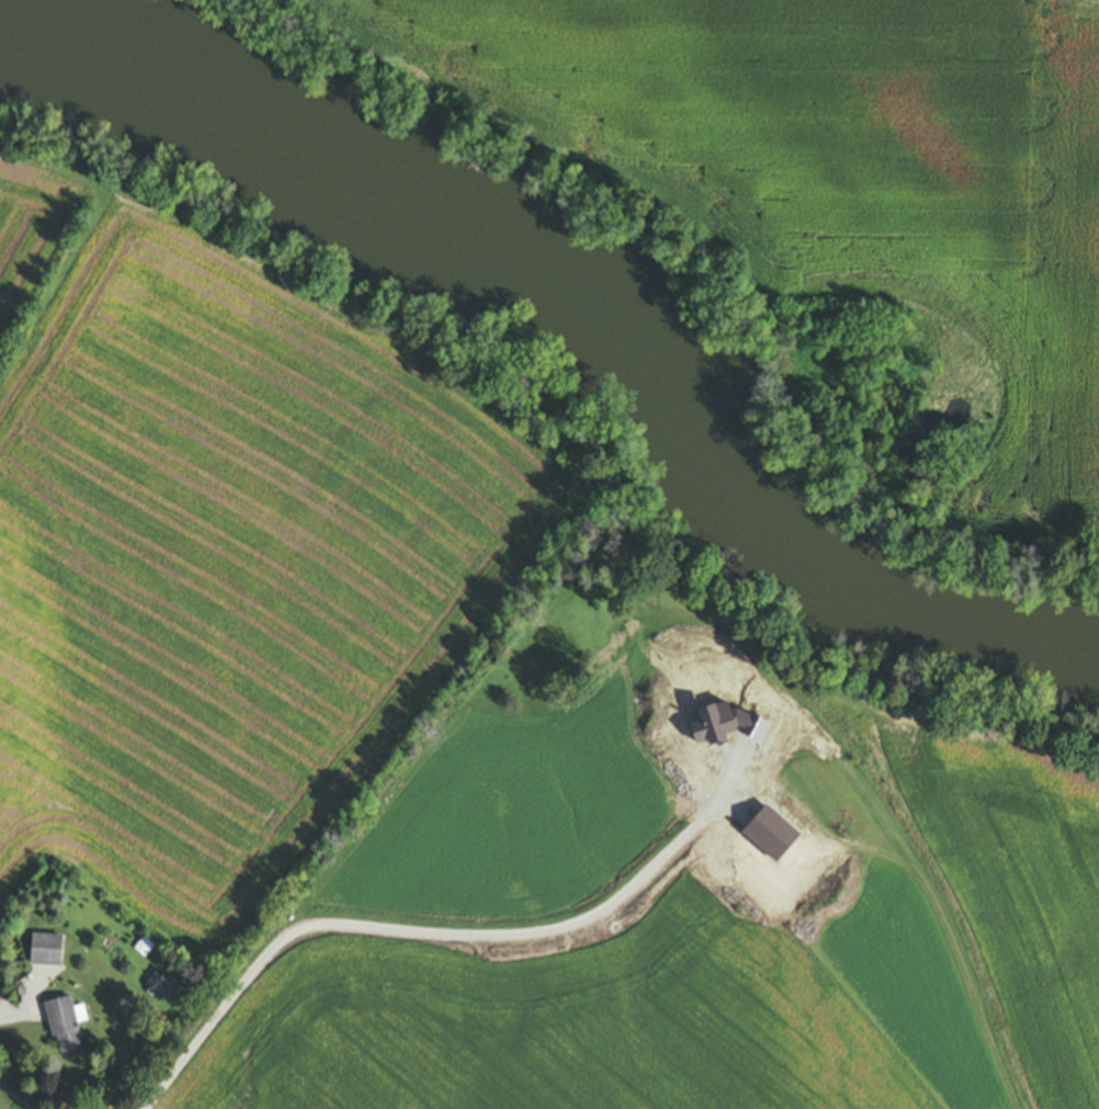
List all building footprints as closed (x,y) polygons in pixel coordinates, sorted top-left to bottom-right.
[(28,970),(61,970),(61,938),(29,938),(28,970)] [(145,989),(167,1005),(177,992),(154,975),(145,989)] [(49,1044),(55,1043),(57,1058),(80,1054),(75,1023),(84,1021),(82,1010),(72,1011),(70,1001),(44,1005),(49,1044)]
